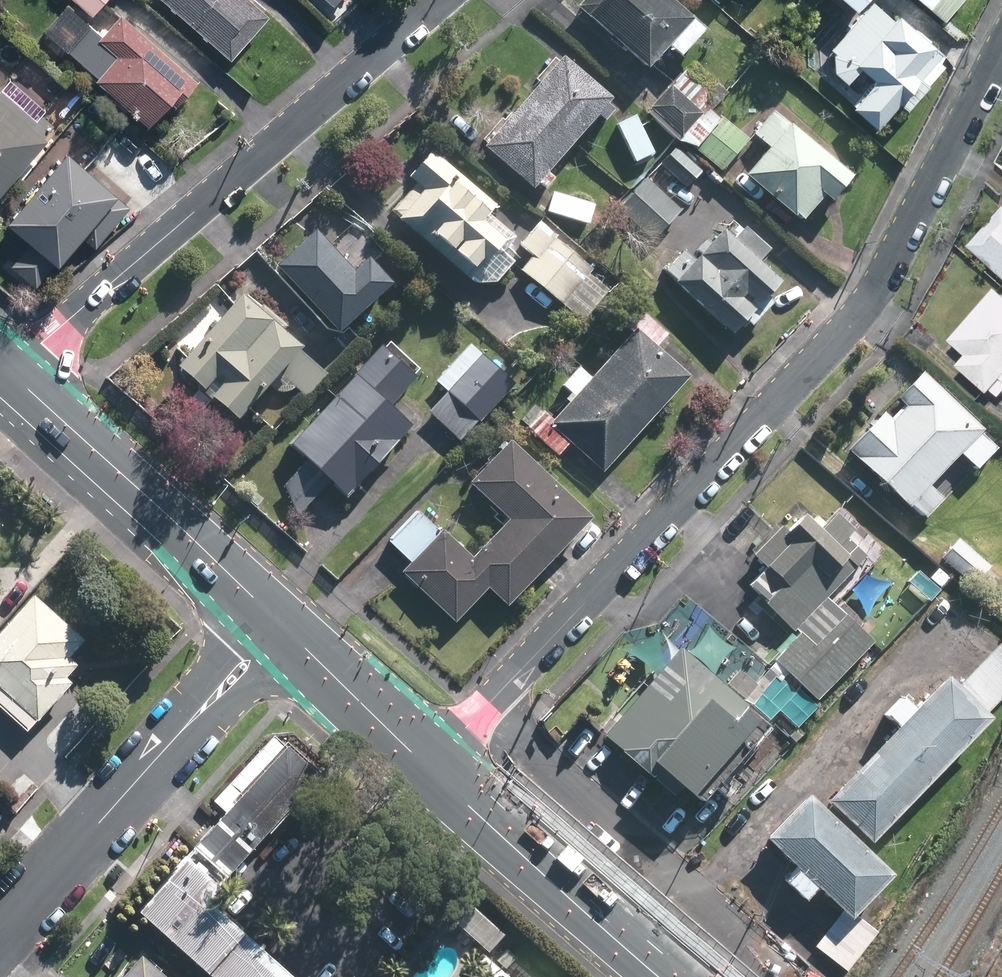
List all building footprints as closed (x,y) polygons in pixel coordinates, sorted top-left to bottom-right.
[(90,20),(108,0),(67,0),(90,20)] [(222,62),(263,17),(244,0),(153,0),(222,62)] [(570,12),(640,75),(661,53),(672,64),(700,34),(663,0),(581,0),(570,12)] [(844,13),(855,0),(828,0),(844,13)] [(939,23),(959,0),(913,0),(939,23)] [(900,111),(946,60),(894,13),(888,21),(869,4),(826,51),(828,74),(843,88),(855,74),(866,84),(842,110),(867,132),(892,104),(900,111)] [(89,28),(63,56),(140,127),(166,99),(171,104),(190,83),(116,15),(98,36),(89,28)] [(555,59),(478,151),(529,194),(606,102),(555,59)] [(684,70),(646,112),(715,175),(745,142),(707,109),(716,99),(684,70)] [(53,127),(37,113),(32,120),(0,93),(0,189),(53,127)] [(845,181),(769,113),(747,138),(762,151),(738,177),(794,228),(817,202),(822,207),(845,181)] [(632,118),(612,127),(630,164),(650,154),(632,118)] [(673,149),(657,165),(683,190),(699,173),(673,149)] [(57,152),(0,222),(0,227),(23,247),(7,267),(34,289),(75,239),(89,251),(125,207),(57,152)] [(489,210),(424,156),(401,183),(407,188),(381,219),(461,286),(466,279),(476,288),(492,288),(514,262),(502,251),(512,240),(483,216),(489,210)] [(678,211),(644,180),(617,209),(651,240),(678,211)] [(547,194),(541,215),(586,228),(592,207),(547,194)] [(964,249),(1001,285),(1001,211),(1001,210),(964,249)] [(554,239),(536,225),(517,249),(530,259),(516,277),(581,326),(606,292),(586,277),(590,272),(551,243),(554,239)] [(310,233),(268,270),(328,340),(385,292),(364,268),(379,255),(356,228),(327,253),(310,233)] [(683,250),(658,277),(723,339),(738,324),(744,330),(768,306),(761,299),(773,287),(752,267),(765,254),(738,228),(726,241),(716,232),(691,257),(683,250)] [(992,292),(944,344),(961,360),(952,370),(983,398),(987,394),(995,401),(1001,393),(1001,301),(992,292)] [(233,296),(164,374),(227,429),(274,375),(302,400),(324,376),(233,296)] [(531,407),(515,425),(555,460),(566,448),(598,476),(684,380),(652,351),(665,336),(642,316),(586,379),(574,369),(556,390),(567,400),(548,422),(531,407)] [(417,371),(382,341),(283,450),(301,466),(273,497),(295,516),(321,487),(338,502),(403,431),(381,411),(417,371)] [(457,446),(511,387),(466,346),(431,385),(441,393),(422,415),(457,446)] [(877,415),(840,454),(903,512),(905,509),(919,522),(938,502),(924,489),(953,458),(970,474),(993,449),(914,376),(889,403),(896,409),(884,422),(877,415)] [(501,609),(584,521),(500,443),(459,486),(500,524),(466,560),(414,512),(382,546),(405,568),(397,577),(450,627),(484,592),(501,609)] [(763,659),(812,704),(868,644),(830,610),(877,560),(830,517),(814,534),(796,517),(780,534),(774,529),(745,560),(758,572),(743,587),(756,599),(748,608),(759,617),(764,611),(787,633),(763,659)] [(952,541),(935,562),(982,601),(999,580),(952,541)] [(0,636),(0,698),(35,730),(83,677),(77,673),(89,660),(79,651),(93,635),(43,589),(0,636)] [(1001,696),(1001,650),(980,630),(815,806),(860,848),(1001,696)] [(673,651),(599,738),(687,813),(761,726),(673,651)] [(748,656),(722,687),(765,723),(773,714),(787,726),(806,704),(748,656)] [(129,916),(197,976),(277,976),(197,905),(235,863),(313,777),(269,738),(210,803),(223,813),(203,835),(129,916)] [(834,918),(809,948),(842,975),(874,936),(849,916),(883,880),(798,800),(755,844),(787,874),(776,887),(796,906),(808,894),(834,918)] [(435,909),(481,951),(499,931),(453,889),(435,909)] [(137,956),(119,976),(161,976),(137,956)]
